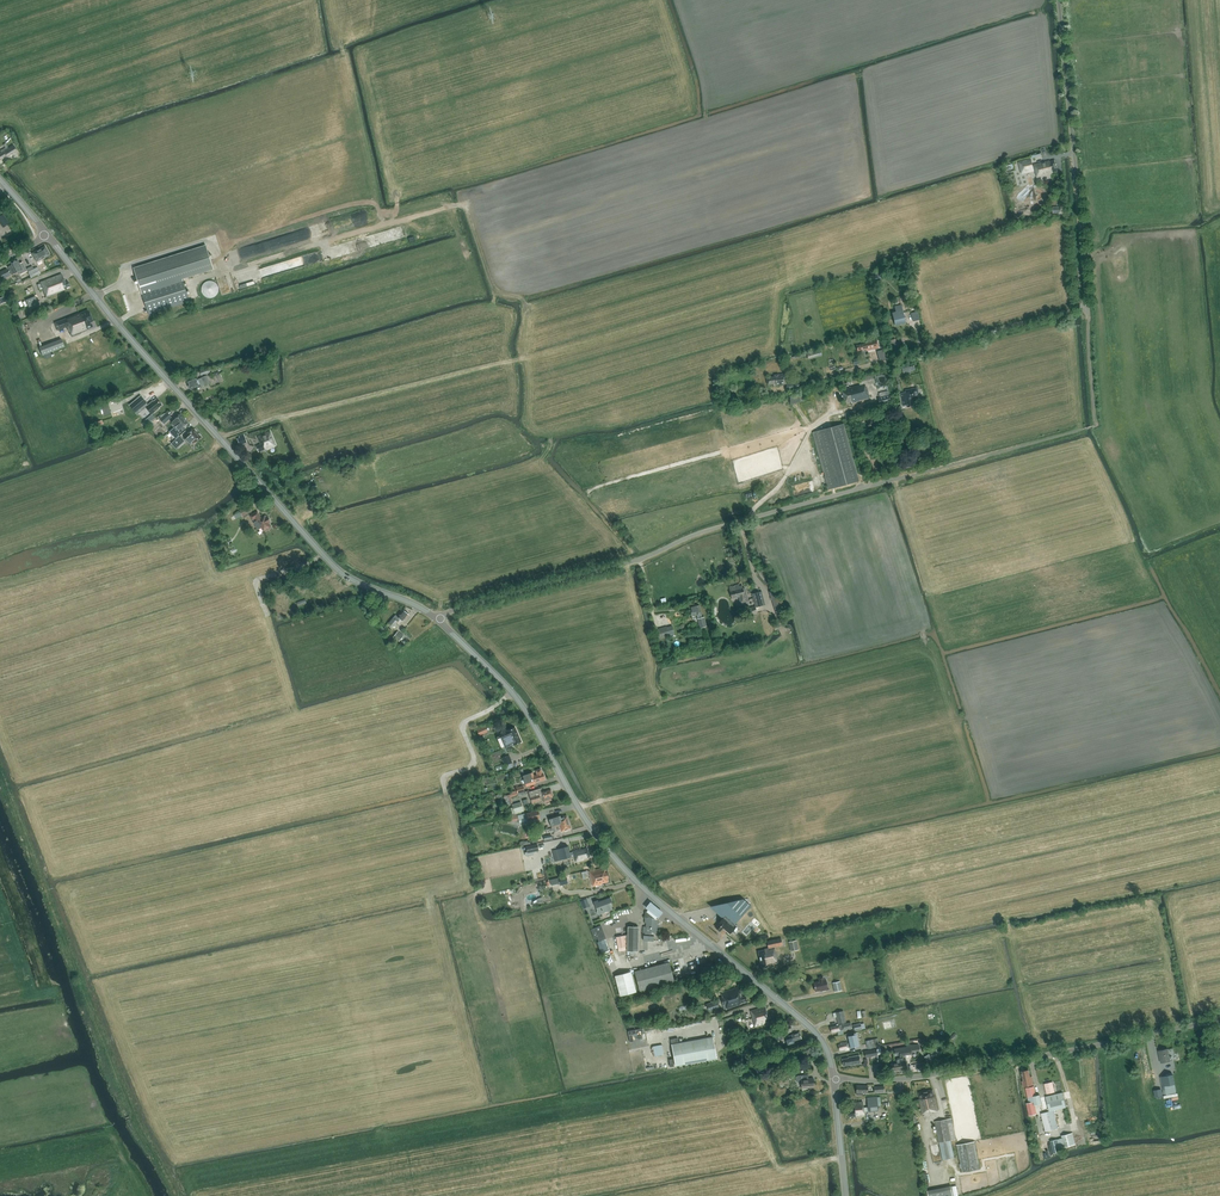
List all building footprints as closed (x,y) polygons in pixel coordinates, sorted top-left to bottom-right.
[(13,145),(0,153),(0,160),(6,157),(7,159),(17,152),(13,145)] [(1031,160),(1019,163),(1022,173),(1035,169),(1037,177),(1051,173),(1051,172),(1057,171),(1054,160),(1049,162),(1049,161),(1034,165),(1033,166),(1031,160)] [(2,215),(0,216),(0,224),(3,227),(8,224),(2,215)] [(50,255),(45,246),(32,253),(36,262),(50,255)] [(206,246),(134,269),(149,314),(190,301),(182,278),(214,268),(206,246)] [(17,259),(10,263),(11,265),(7,267),(11,275),(21,269),(17,259)] [(34,269),(32,266),(26,269),(31,278),(41,273),(38,267),(34,269)] [(10,275),(6,269),(0,272),(0,276),(2,279),(10,275)] [(63,279),(61,275),(40,282),(45,297),(64,290),(64,289),(70,287),(68,281),(65,282),(64,279),(63,279)] [(218,293),(219,292),(219,291),(219,290),(219,289),(219,288),(219,287),(219,286),(218,285),(218,284),(217,283),(216,282),(215,281),(214,281),(213,280),(212,280),(211,280),(210,280),(209,280),(208,280),(207,280),(206,281),(205,281),(204,282),(203,283),(202,284),(202,285),(201,286),(201,287),(201,288),(201,289),(201,290),(201,291),(201,292),(202,293),(202,294),(203,295),(204,296),(205,296),(206,297),(207,297),(207,298),(208,298),(209,298),(210,298),(211,298),(212,298),(213,298),(214,297),(215,297),(215,296),(216,296),(217,295),(217,294),(218,294),(218,293)] [(0,304),(8,301),(6,296),(0,298),(0,303),(0,304)] [(35,296),(26,300),(30,310),(39,306),(35,296)] [(892,313),(895,325),(905,323),(901,305),(895,307),(896,312),(892,313)] [(55,324),(58,331),(67,327),(69,332),(71,337),(87,331),(86,330),(92,327),(90,322),(92,321),(88,311),(55,324)] [(895,339),(889,341),(892,353),(898,351),(895,339)] [(62,340),(40,349),(42,356),(65,347),(62,340)] [(865,343),(866,345),(856,347),(858,353),(867,351),(867,352),(879,349),(877,340),(865,343)] [(822,355),(820,349),(807,353),(808,359),(822,355)] [(886,361),(884,351),(877,352),(879,362),(886,361)] [(774,375),(775,377),(767,378),(767,384),(773,384),(773,386),(785,384),(784,374),(774,375)] [(198,379),(197,377),(186,381),(190,390),(196,388),(197,389),(209,384),(206,376),(202,378),(198,379)] [(858,380),(860,384),(841,389),(845,404),(851,402),(852,404),(870,399),(867,389),(866,389),(865,386),(874,383),(872,376),(858,380)] [(909,392),(900,394),(903,406),(906,405),(907,408),(912,406),(912,404),(914,403),(913,400),(919,399),(916,388),(908,390),(909,392)] [(891,402),(889,395),(878,399),(880,406),(891,402)] [(790,398),(791,405),(804,404),(803,396),(790,398)] [(146,407),(152,414),(159,408),(158,408),(162,405),(158,400),(157,399),(155,401),(153,402),(153,401),(146,407)] [(137,401),(130,404),(135,415),(141,412),(137,401)] [(159,419),(162,422),(165,419),(167,422),(172,417),(167,412),(159,419)] [(173,427),(175,426),(184,418),(180,414),(174,419),(176,421),(171,425),(173,427)] [(184,418),(175,426),(177,429),(181,426),(182,428),(188,423),(184,418)] [(859,482),(843,424),(812,433),(828,490),(859,482)] [(201,437),(193,428),(187,433),(189,435),(185,438),(191,444),(194,441),(195,442),(201,437)] [(276,446),(270,431),(257,437),(261,445),(256,446),(258,452),(266,449),(266,450),(276,446)] [(172,442),(177,438),(173,434),(169,438),(172,442)] [(237,439),(240,445),(247,442),(243,434),(239,436),(240,438),(237,439)] [(185,441),(180,435),(177,438),(172,442),(171,443),(176,449),(185,441)] [(243,516),(251,512),(248,506),(240,510),(243,516)] [(257,521),(254,523),(257,530),(261,528),(263,531),(271,527),(269,523),(271,522),(268,517),(265,518),(265,517),(261,518),(258,511),(250,516),(252,520),(255,518),(257,521)] [(743,591),(742,586),(739,587),(739,585),(733,586),(734,590),(735,597),(738,597),(740,603),(747,601),(745,591),(743,591)] [(777,598),(775,590),(769,592),(774,609),(784,606),(781,597),(777,598)] [(765,605),(762,592),(752,594),(755,607),(747,609),(749,616),(757,614),(755,607),(765,605)] [(697,620),(699,619),(700,627),(705,626),(703,618),(702,618),(701,614),(699,606),(695,607),(691,608),(692,613),(693,616),(696,615),(697,620)] [(403,610),(398,617),(395,615),(389,623),(395,627),(400,620),(403,622),(409,614),(403,610)] [(668,635),(666,626),(654,629),(656,638),(668,635)] [(398,632),(395,637),(400,641),(404,636),(398,632)] [(487,724),(478,728),(480,734),(489,730),(487,724)] [(501,735),(503,741),(518,734),(515,727),(507,731),(508,732),(501,735)] [(518,734),(503,741),(506,747),(513,743),(514,745),(521,741),(518,734)] [(502,758),(505,765),(511,762),(508,755),(502,758)] [(530,776),(524,779),(526,785),(533,783),(532,783),(535,782),(541,780),(541,779),(545,778),(543,773),(542,773),(540,768),(535,770),(537,774),(530,777),(530,776)] [(540,788),(528,792),(532,803),(537,801),(541,800),(543,799),(544,802),(551,800),(550,797),(553,796),(550,789),(541,793),(540,788)] [(511,797),(518,795),(517,790),(510,792),(511,794),(504,796),(506,805),(513,803),(511,797)] [(523,811),(521,802),(512,805),(513,807),(513,808),(515,813),(520,812),(523,811)] [(472,804),(462,807),(465,815),(470,813),(469,809),(473,808),(472,804)] [(512,816),(517,815),(521,814),(520,812),(515,813),(513,808),(513,807),(510,808),(512,816)] [(540,818),(538,810),(517,815),(519,823),(540,818)] [(549,818),(553,829),(569,822),(567,816),(563,817),(563,816),(561,817),(560,814),(549,818)] [(569,822),(553,829),(554,831),(560,829),(561,831),(564,830),(565,831),(568,830),(568,829),(571,828),(569,822)] [(539,851),(537,844),(526,846),(527,852),(525,853),(526,857),(534,855),(533,852),(539,851)] [(568,846),(553,850),(555,858),(553,858),(554,862),(555,861),(556,866),(566,863),(564,859),(574,856),(576,861),(583,859),(583,858),(590,857),(587,848),(581,850),(580,848),(573,850),(573,851),(570,852),(568,846)] [(605,867),(589,871),(593,886),(602,883),(601,883),(608,881),(607,878),(609,877),(607,872),(606,872),(605,867)] [(598,900),(594,902),(596,908),(599,914),(608,911),(613,909),(610,902),(612,902),(610,898),(598,902),(598,900)] [(740,899),(730,902),(718,915),(722,918),(717,924),(718,924),(715,927),(719,931),(722,928),(729,934),(736,926),(734,924),(751,905),(743,899),(741,900),(740,899)] [(649,901),(645,907),(658,918),(662,912),(649,901)] [(647,912),(645,912),(644,923),(646,923),(646,926),(644,926),(643,932),(645,932),(645,935),(644,935),(643,940),(653,941),(654,936),(651,936),(651,932),(656,933),(657,920),(655,919),(647,912)] [(607,938),(602,925),(591,929),(594,938),(597,937),(599,941),(607,938)] [(639,927),(628,926),(627,951),(630,951),(630,955),(636,955),(636,951),(638,951),(639,927)] [(763,949),(757,951),(760,966),(762,966),(762,968),(765,967),(765,965),(778,962),(774,947),(782,945),(781,938),(767,941),(768,948),(763,949)] [(605,939),(597,942),(602,953),(609,950),(605,939)] [(791,951),(798,950),(796,940),(789,942),(791,951)] [(674,982),(669,962),(634,971),(640,991),(674,982)] [(786,966),(786,967),(783,968),(784,972),(798,968),(797,963),(786,966)] [(636,992),(631,971),(615,976),(620,996),(636,992)] [(818,977),(819,981),(814,982),(816,991),(823,989),(823,991),(827,990),(825,980),(823,980),(822,976),(818,977)] [(841,990),(840,981),(832,983),(834,992),(841,990)] [(742,997),(739,987),(722,992),(723,997),(721,998),(723,1005),(725,1004),(727,1009),(742,1004),(742,1003),(748,1001),(746,995),(742,997)] [(719,1010),(716,1000),(705,1004),(709,1014),(719,1010)] [(766,1011),(764,1007),(750,1010),(755,1026),(765,1023),(764,1022),(771,1020),(769,1015),(768,1015),(766,1011)] [(836,1012),(839,1023),(846,1022),(843,1010),(836,1012)] [(851,1027),(850,1022),(830,1026),(832,1032),(851,1027)] [(784,1032),(777,1034),(779,1040),(783,1039),(782,1036),(785,1035),(784,1032)] [(801,1038),(799,1032),(788,1036),(791,1044),(797,1042),(796,1040),(801,1038)] [(838,1045),(839,1050),(845,1049),(845,1050),(849,1049),(848,1046),(850,1046),(850,1047),(859,1045),(856,1034),(847,1036),(849,1043),(848,1044),(847,1041),(840,1043),(840,1044),(838,1045)] [(675,1066),(717,1058),(713,1037),(671,1044),(675,1066)] [(910,1046),(910,1044),(906,1044),(906,1047),(894,1049),(895,1054),(899,1054),(900,1056),(912,1054),(912,1052),(920,1051),(919,1044),(910,1046)] [(792,1050),(792,1049),(787,1051),(789,1058),(794,1056),(793,1055),(799,1053),(801,1058),(810,1055),(809,1052),(810,1052),(808,1046),(802,1048),(801,1047),(792,1050)] [(1169,1058),(1167,1049),(1158,1051),(1161,1063),(1170,1061),(1170,1060),(1171,1060),(1171,1057),(1169,1058)] [(848,1057),(848,1058),(842,1058),(843,1065),(850,1064),(850,1065),(852,1065),(852,1064),(855,1063),(855,1065),(860,1064),(859,1055),(848,1057)] [(897,1060),(897,1062),(888,1064),(890,1071),(899,1069),(899,1070),(906,1069),(904,1058),(897,1060)] [(1030,1078),(1028,1070),(1021,1071),(1023,1081),(1022,1081),(1023,1087),(1033,1084),(1032,1078),(1030,1078)] [(1175,1084),(1173,1074),(1160,1077),(1162,1086),(1166,1085),(1168,1091),(1175,1090),(1174,1084),(1175,1084)] [(806,1079),(806,1075),(798,1076),(798,1080),(801,1080),(801,1088),(802,1088),(802,1089),(807,1089),(807,1088),(814,1087),(813,1079),(806,1079)] [(1047,1094),(1055,1092),(1052,1082),(1044,1084),(1047,1094)] [(867,1093),(867,1086),(856,1085),(856,1092),(857,1092),(856,1094),(863,1094),(863,1093),(867,1093)] [(1036,1095),(1034,1086),(1025,1088),(1029,1103),(1026,1103),(1029,1116),(1036,1114),(1034,1106),(1042,1104),(1040,1094),(1036,1095)] [(1161,1088),(1153,1090),(1155,1097),(1163,1095),(1161,1088)] [(919,1093),(920,1099),(919,1099),(922,1114),(933,1112),(938,1111),(935,1096),(934,1096),(932,1090),(919,1093)] [(1046,1097),(1049,1111),(1053,1111),(1066,1107),(1063,1092),(1046,1097)] [(863,1108),(862,1102),(850,1103),(851,1111),(848,1111),(849,1117),(855,1116),(856,1118),(864,1117),(863,1112),(868,1111),(868,1112),(878,1111),(877,1106),(881,1105),(880,1097),(867,1098),(868,1107),(863,1108)] [(945,1119),(935,1121),(943,1160),(954,1158),(951,1140),(956,1139),(952,1118),(950,1109),(944,1110),(945,1116),(944,1116),(945,1119)] [(1057,1129),(1053,1111),(1049,1111),(1041,1113),(1045,1132),(1057,1129)] [(1061,1136),(1064,1147),(1075,1144),(1072,1133),(1061,1136)] [(1050,1141),(1054,1153),(1059,1152),(1056,1140),(1050,1141)] [(983,1143),(965,1147),(971,1174),(989,1170),(983,1143)] [(927,1191),(928,1195),(947,1195),(945,1187),(927,1191)]
